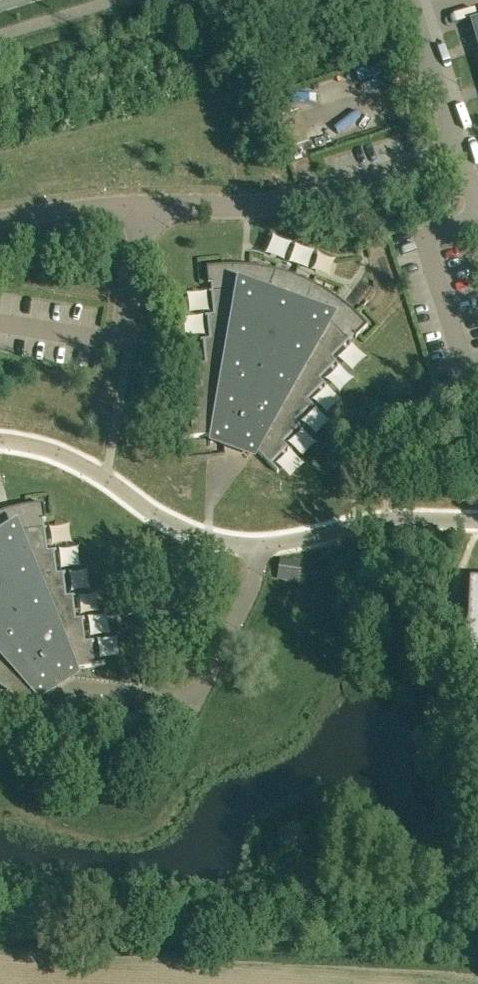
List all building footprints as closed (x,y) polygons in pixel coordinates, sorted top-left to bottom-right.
[(358,86),(304,99),(307,111),(360,98),(358,86)] [(413,139),(391,145),(395,160),(417,155),(413,139)] [(205,318),(207,318),(209,340),(200,341),(200,342),(202,342),(205,364),(196,365),(196,366),(198,366),(200,388),(192,389),(192,390),(194,390),(196,412),(188,413),(188,415),(190,415),(192,436),(182,437),(182,438),(222,434),(223,441),(244,449),(249,444),(256,451),(277,473),(278,472),(271,464),(286,449),(288,451),(289,450),(283,444),(299,428),(300,429),(301,428),(295,422),(311,407),(312,408),(313,407),(307,401),(323,385),(324,387),(325,386),(319,380),(335,364),(337,366),(338,365),(332,358),(347,343),(349,344),(350,343),(349,342),(354,337),(356,338),(360,334),(364,330),(367,326),(366,325),(364,323),(363,321),(361,319),(359,318),(358,316),(356,314),(354,313),(352,311),(350,310),(349,308),(347,306),(345,305),(343,304),(341,302),(339,301),(337,299),(335,298),(333,296),(331,295),(329,294),(327,293),(325,291),(323,290),(321,289),(319,288),(317,287),(315,286),(313,284),(311,283),(308,282),(306,281),(304,280),(302,279),(300,279),(297,278),(295,277),(293,276),(291,275),(288,275),(286,274),(284,273),(282,272),(279,272),(277,271),(275,271),(272,270),(270,270),(268,269),(265,269),(263,268),(260,268),(258,268),(256,267),(253,267),(251,267),(249,266),(246,266),(244,266),(241,266),(239,266),(237,266),(234,266),(232,266),(229,266),(227,266),(225,266),(222,266),(220,266),(218,266),(215,267),(213,267),(210,267),(208,268),(206,268),(208,285),(210,285),(211,292),(209,292),(209,294),(211,294),(213,316),(204,316),(205,318)] [(440,316),(427,320),(430,332),(444,327),(440,316)] [(442,356),(442,367),(458,367),(459,356),(442,356)] [(196,449),(217,446),(216,437),(194,441),(196,449)] [(45,521),(45,516),(44,510),(43,504),(41,504),(39,504),(37,505),(34,505),(32,505),(30,506),(27,506),(25,506),(22,507),(20,507),(18,508),(15,508),(13,509),(11,509),(8,510),(6,511),(4,511),(2,512),(0,513),(0,688),(7,692),(3,699),(5,701),(6,699),(23,710),(18,719),(20,720),(31,702),(35,696),(41,685),(47,689),(65,677),(65,670),(73,669),(105,665),(104,663),(94,664),(92,644),(94,644),(93,641),(85,642),(82,621),(84,621),(84,619),(75,620),(73,598),(75,598),(75,596),(66,597),(63,576),(65,575),(65,573),(57,574),(54,553),(56,553),(56,551),(47,552),(45,530),(47,530),(46,528),(44,528),(43,521),(45,521)] [(280,559),(277,575),(297,578),(300,562),(280,559)] [(469,580),(464,672),(477,673),(477,581),(469,580)]
